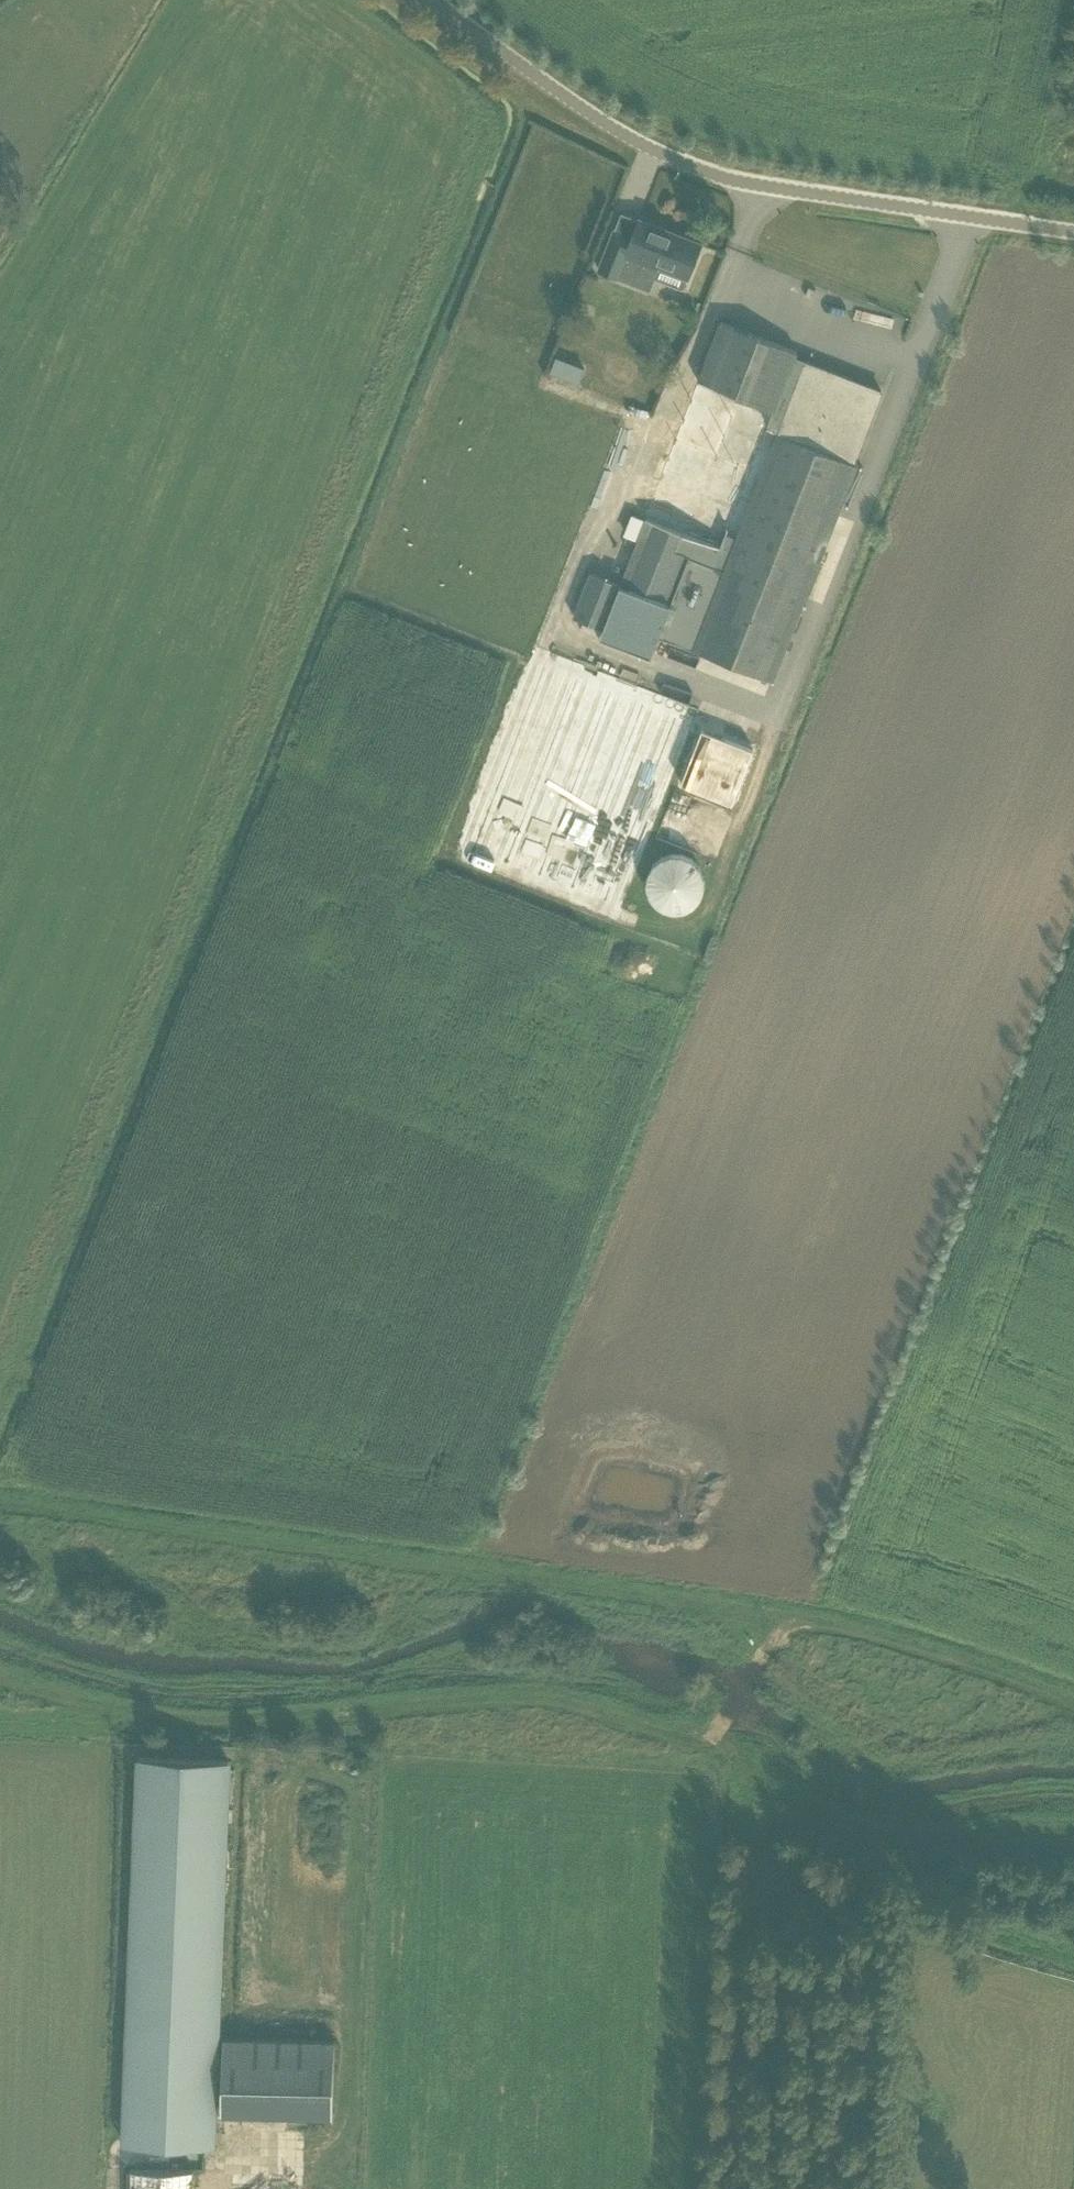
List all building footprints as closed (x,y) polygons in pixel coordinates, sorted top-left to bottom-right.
[(607,249),(599,270),(632,283),(637,270),(655,277),(659,266),(688,277),(693,264),(701,244),(653,225),(621,213),(615,229),(607,249)] [(287,804),(625,913),(694,700),(540,650),(622,396),(456,342),(410,485),(456,475),(463,487),(485,588),(490,585),(495,607),(489,609),(479,592),(496,666),(480,675),(491,679),(493,686),(490,686),(484,705),(480,689),(466,684),(469,675),(465,657),(461,670),(454,657),(449,672),(399,683),(355,669),(352,671),(338,647),(287,804)] [(882,390),(802,360),(693,648),(775,679),(882,390)] [(734,805),(757,745),(700,724),(677,784),(734,805)] [(692,858),(687,855),(682,854),(677,853),(672,853),(667,854),(662,855),(658,858),(654,861),(651,865),(648,870),(646,877),(645,885),(648,895),(651,899),(654,903),(658,906),(662,909),(667,911),(672,912),(677,912),(682,911),(687,909),(692,906),(696,903),(699,899),(702,895),(703,890),(704,885),(704,880),(703,875),(702,870),(699,865),(697,863),(696,861),(694,860),(692,858)] [(123,2141),(216,2144),(233,1762),(137,1758),(123,2141)] [(221,2113),(332,2116),(334,2040),(223,2038),(221,2113)] [(131,2170),(130,2188),(193,2188),(193,2171),(131,2170)]
